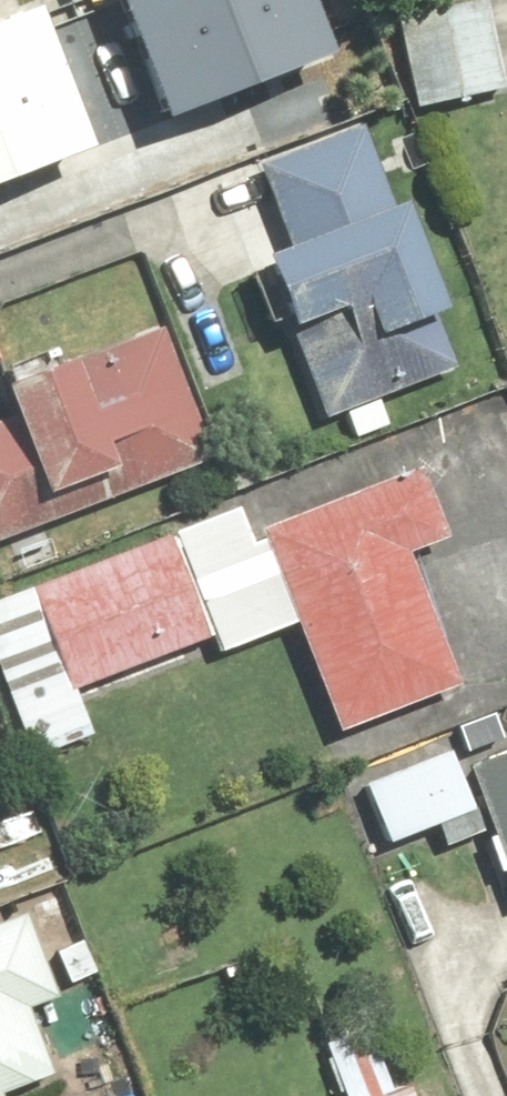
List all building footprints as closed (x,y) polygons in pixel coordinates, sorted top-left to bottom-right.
[(225,0),(127,0),(170,112),(256,79),(225,0)] [(324,0),(225,0),(256,79),(342,46),(324,0)] [(388,17),(408,115),(500,96),(480,0),(470,0),(388,17)] [(50,12),(0,32),(0,136),(16,176),(101,143),(50,12)] [(356,131),(250,168),(280,250),(244,263),(271,339),(282,335),(315,426),(445,380),(356,131)] [(0,136),(0,182),(16,176),(0,136)] [(151,329),(0,390),(0,548),(206,466),(151,329)] [(0,605),(0,701),(23,760),(83,737),(67,695),(205,641),(211,657),(286,628),(327,734),(449,687),(398,557),(436,542),(408,471),(248,533),(253,545),(242,549),(229,516),(0,605)] [(442,751),(354,787),(379,847),(428,827),(439,854),(478,838),(442,751)] [(456,770),(506,908),(506,752),(456,770)] [(44,1080),(19,1012),(48,1002),(18,922),(0,928),(0,1095),(44,1080)] [(374,1095),(405,1095),(401,1085),(374,1095)]
